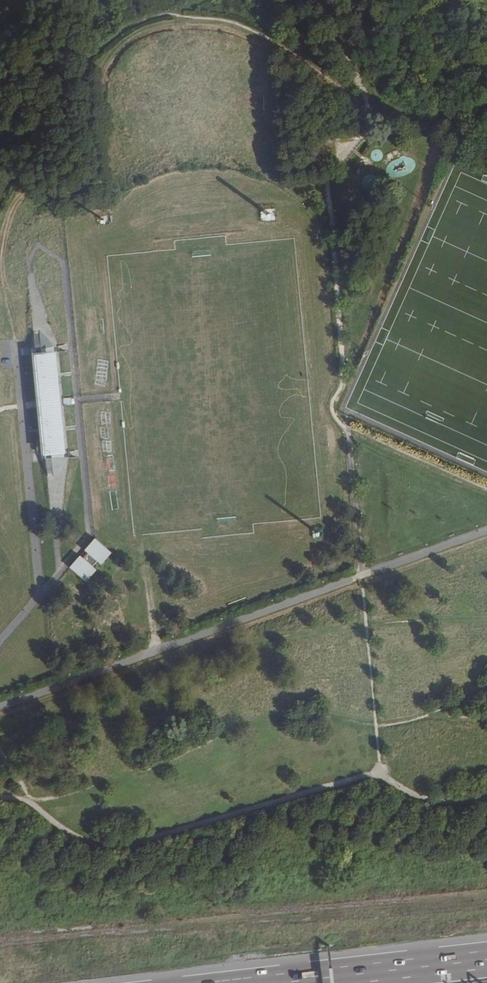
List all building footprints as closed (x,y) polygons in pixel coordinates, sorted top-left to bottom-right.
[(48,352),(38,353),(43,404),(47,453),(68,452),(59,351),(48,352)] [(71,565),(87,579),(97,567),(93,564),(96,560),(100,563),(110,551),(93,537),(84,549),(88,552),(84,556),(80,553),(71,565)]
